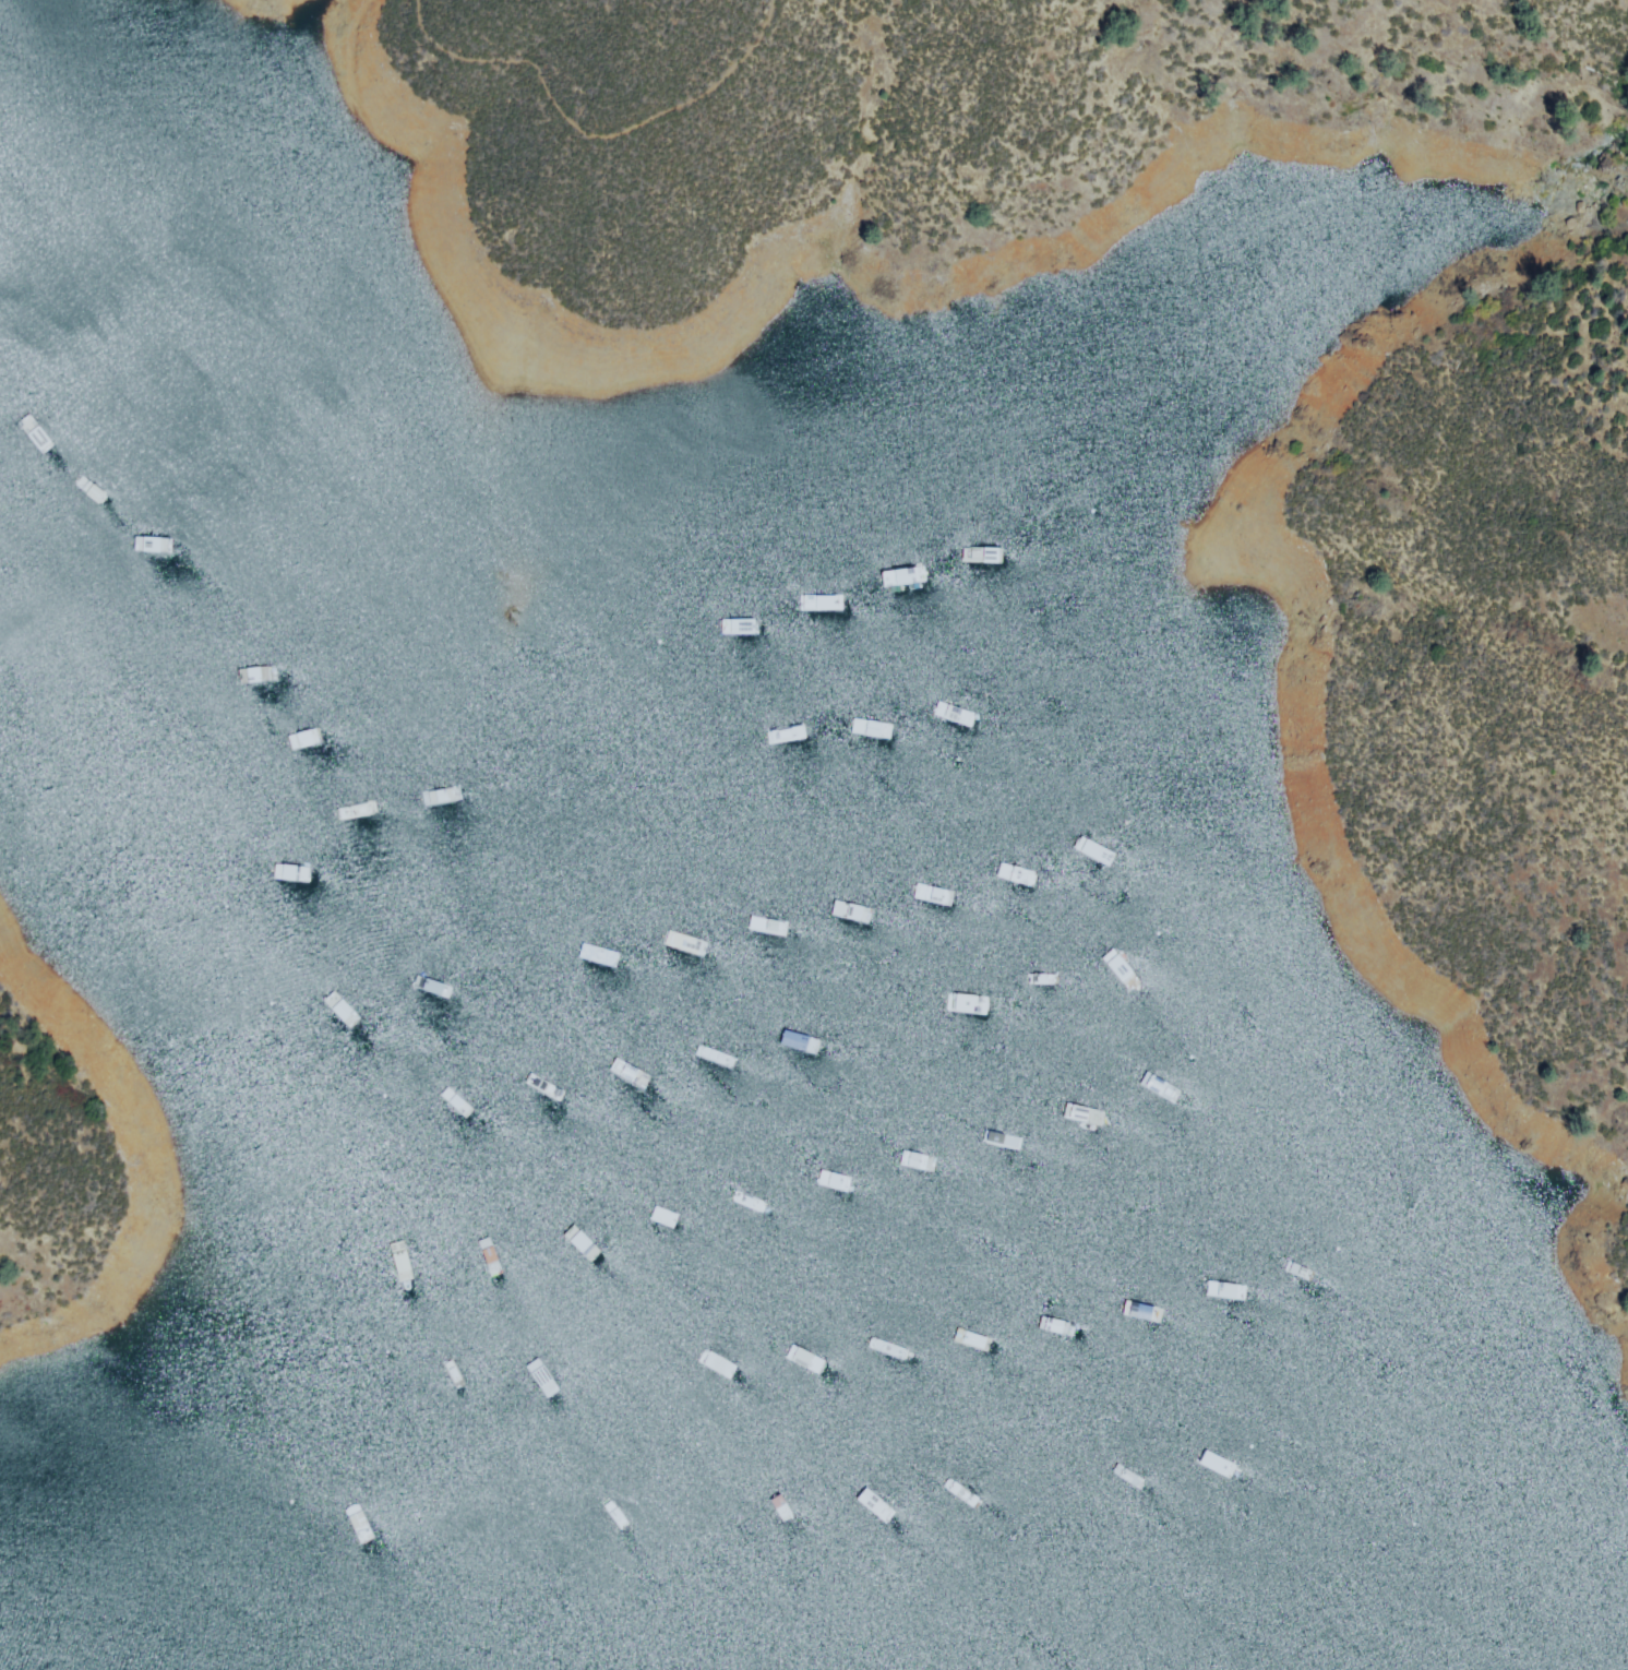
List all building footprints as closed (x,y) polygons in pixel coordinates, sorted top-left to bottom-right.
[(217,788),(232,783),(221,755),(207,761),(217,788)] [(1057,911),(1057,924),(1083,924),(1083,911),(1057,911)] [(616,1255),(604,1247),(584,1275),(596,1284),(616,1255)]
